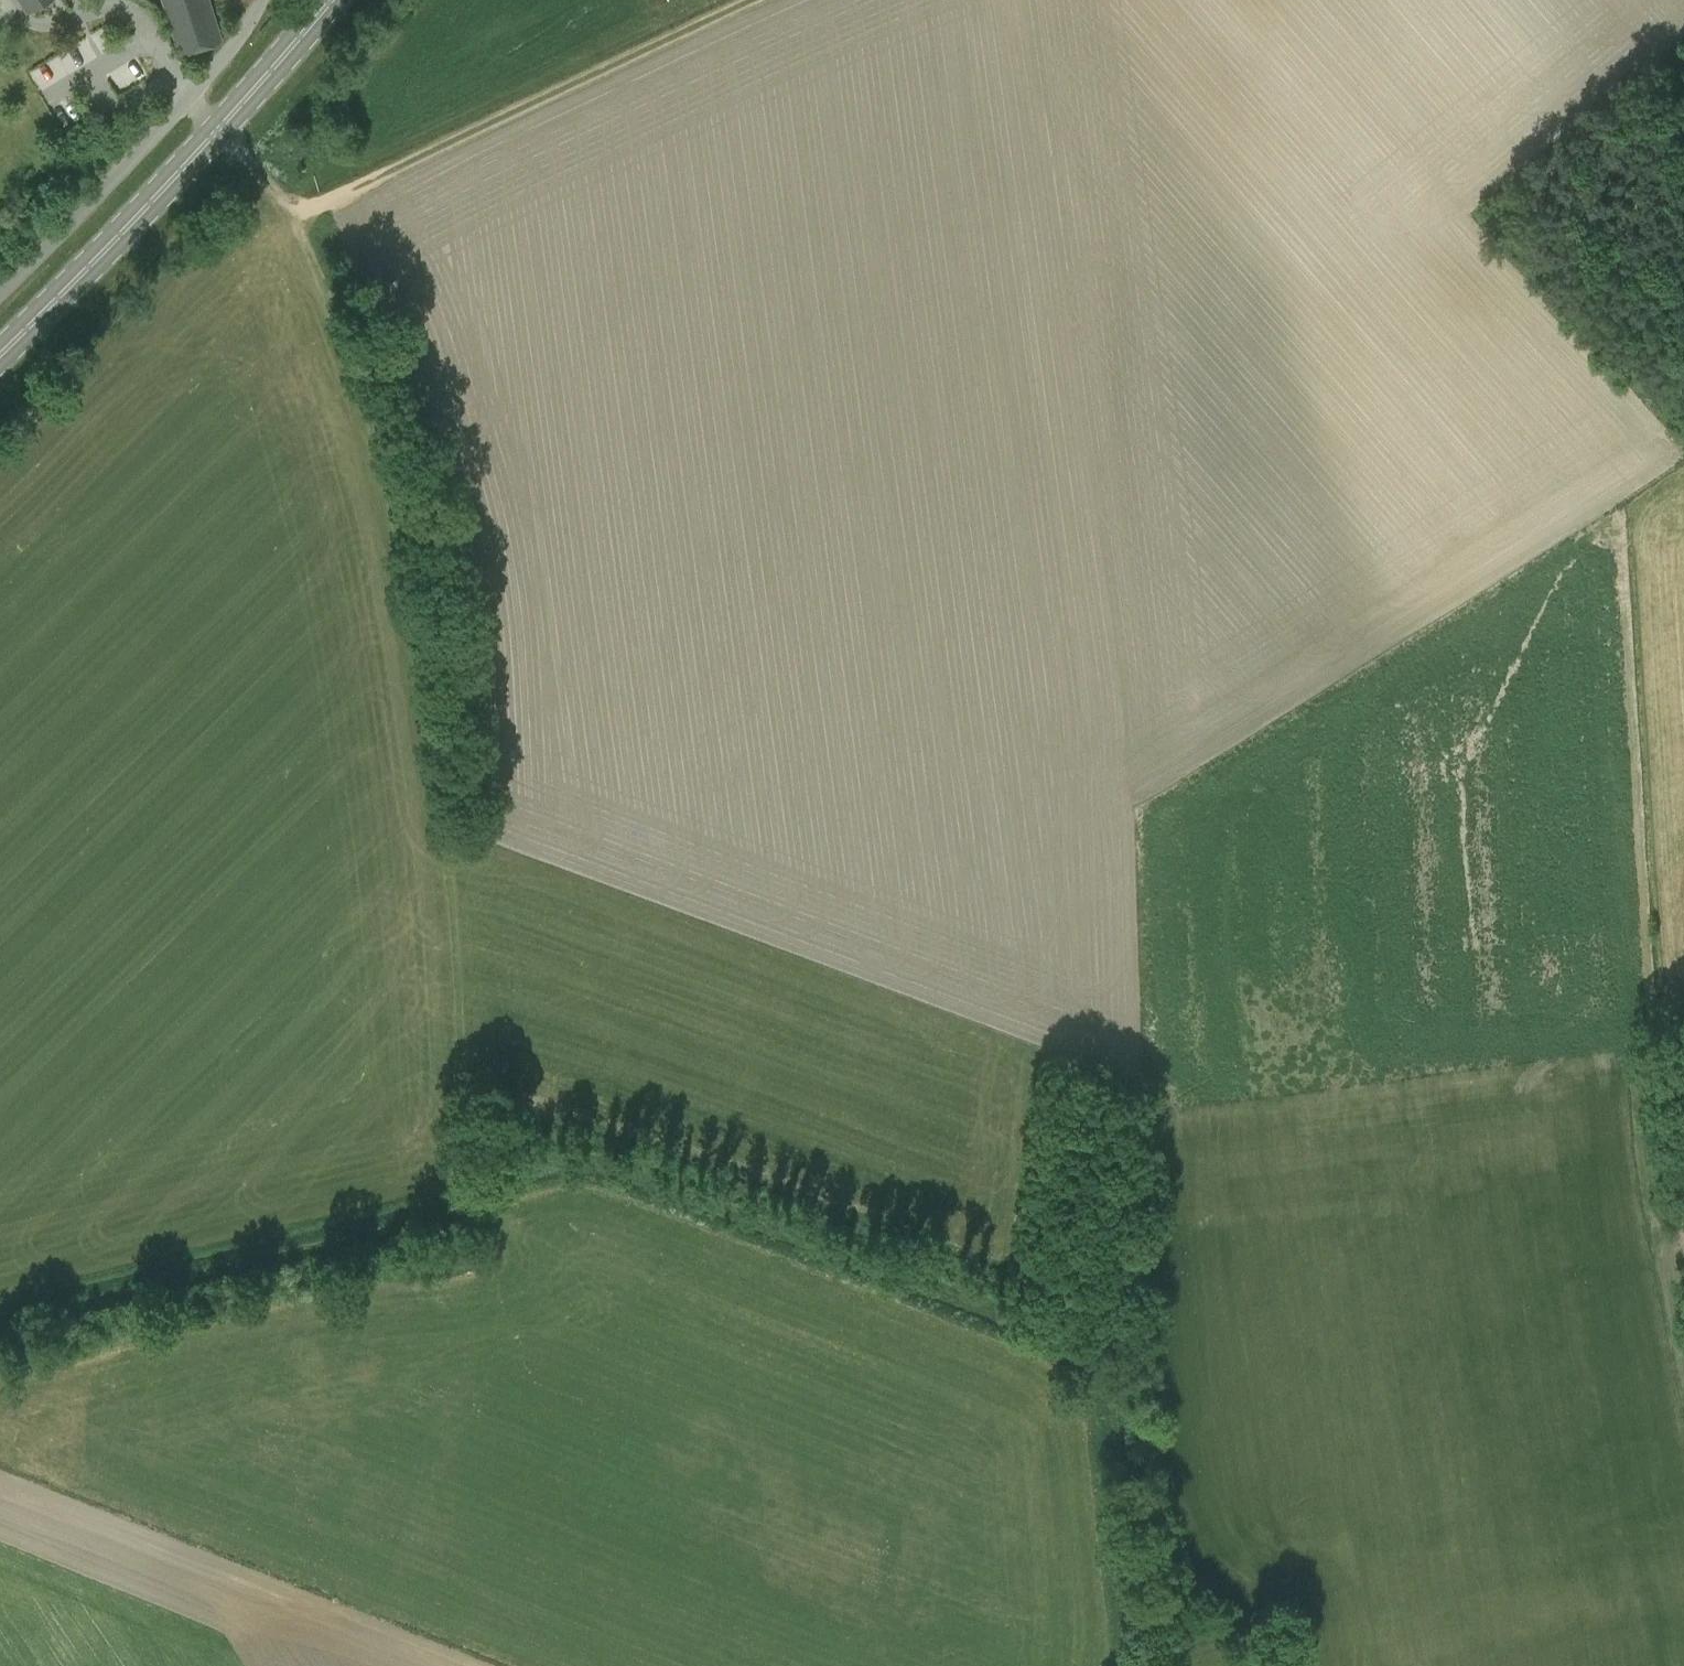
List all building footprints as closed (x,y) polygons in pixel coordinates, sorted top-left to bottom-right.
[(26,9),(41,0),(21,0),(26,9)] [(209,41),(221,37),(209,0),(162,0),(178,51),(209,41)]
